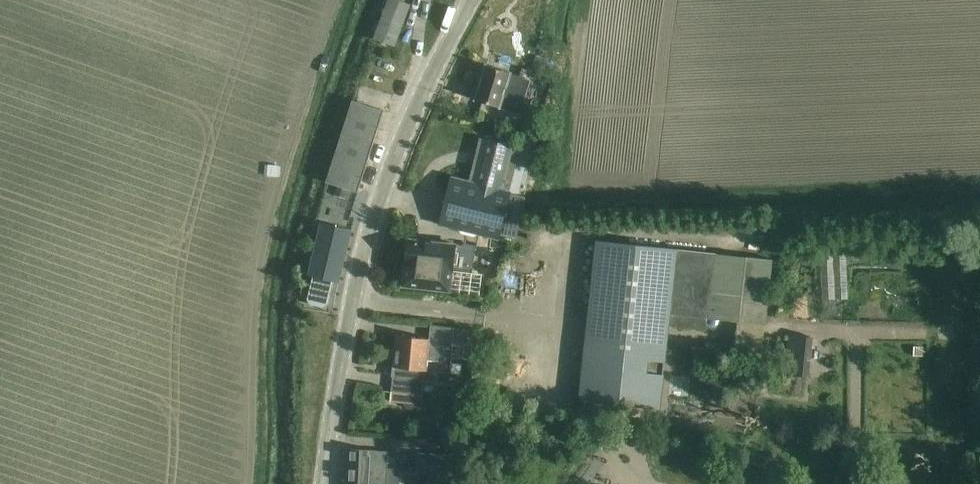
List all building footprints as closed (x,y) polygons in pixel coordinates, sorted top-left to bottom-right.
[(398,0),(388,0),(373,38),(395,46),(410,5),(398,0)] [(536,59),(532,71),(541,74),(545,62),(536,59)] [(486,65),(475,100),(494,106),(520,114),(524,101),(521,100),(528,78),(512,73),(505,71),(486,65)] [(384,110),(365,104),(352,100),(326,182),(338,186),(348,189),(359,192),(384,110)] [(452,177),(440,224),(498,239),(499,235),(515,239),(524,199),(509,195),(510,191),(503,189),(514,148),(483,140),(472,182),(452,177)] [(338,186),(335,194),(345,198),(348,189),(338,186)] [(314,276),(307,301),(310,306),(323,309),(329,306),(335,282),(339,283),(352,230),(321,222),(308,275),(314,276)] [(451,290),(453,272),(472,274),(475,249),(456,246),(456,245),(410,239),(404,285),(451,290)] [(580,400),(600,402),(659,408),(666,350),(705,354),(707,329),(703,328),(705,317),(766,323),(773,261),(716,255),(716,253),(677,249),(618,243),(597,241),(580,400)] [(967,259),(966,274),(979,275),(979,259),(967,259)] [(431,394),(424,394),(426,369),(428,369),(430,359),(439,360),(439,355),(442,355),(443,347),(452,348),(453,342),(473,344),(474,330),(431,325),(429,339),(398,335),(391,401),(404,403),(404,405),(407,409),(426,411),(430,408),(431,394)] [(806,377),(810,337),(790,334),(786,374),(806,377)] [(914,346),(914,355),(922,356),(923,346),(914,346)] [(389,451),(350,449),(348,482),(379,483),(387,483),(389,451)] [(419,454),(418,473),(447,474),(448,455),(419,454)]
